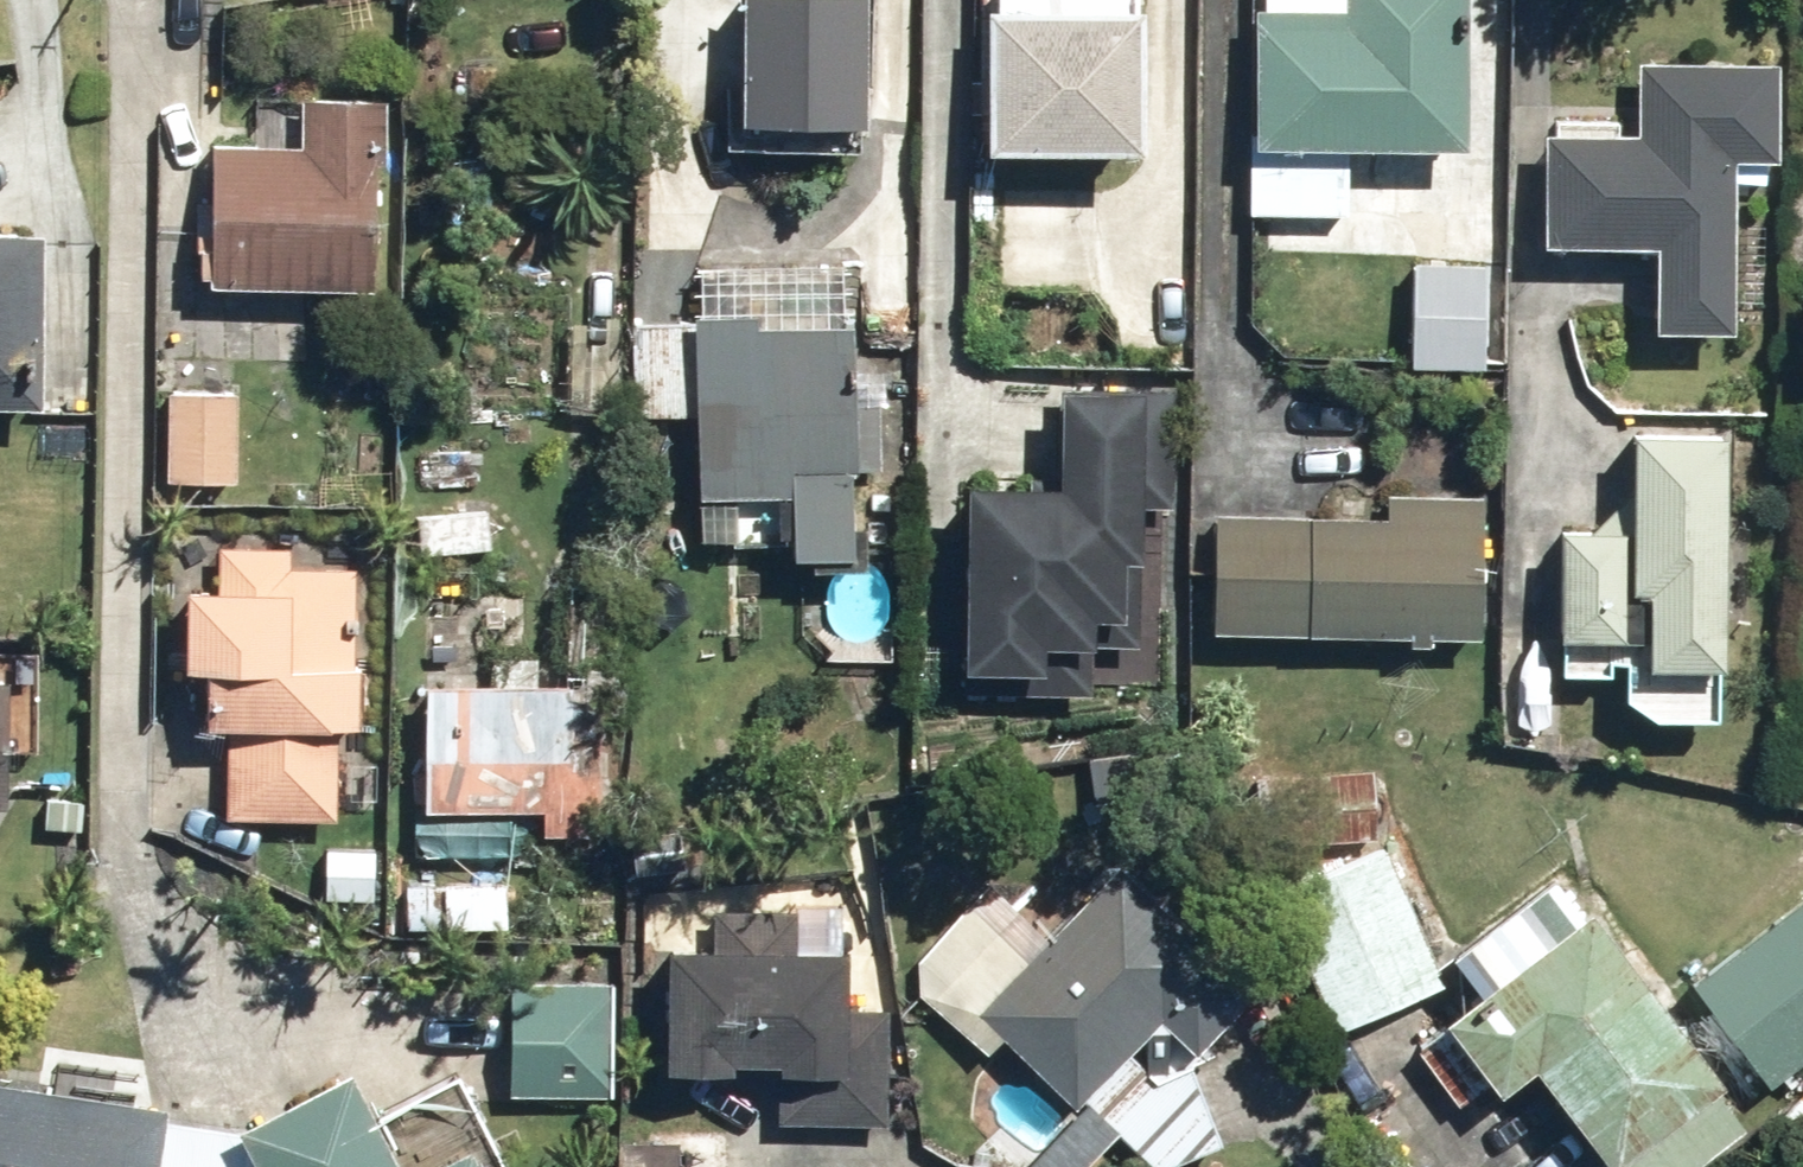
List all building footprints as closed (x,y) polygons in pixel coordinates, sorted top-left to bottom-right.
[(1096,0),(983,0),(971,291),(1124,297),(1137,2),(1096,0)] [(1463,0),(1256,0),(1251,220),(1351,222),(1353,155),(1454,157),(1463,0)] [(1774,63),(1624,57),(1621,125),(1544,121),(1538,254),(1649,259),(1652,331),(1728,334),(1736,165),(1769,167),(1774,63)] [(383,102),(297,99),(296,153),(206,152),(205,292),(371,293),(372,166),(382,166),(383,102)] [(0,240),(0,412),(33,413),(40,241),(0,240)] [(1495,259),(1407,260),(1407,369),(1496,368),(1495,259)] [(617,325),(569,323),(566,418),(614,420),(617,325)] [(850,331),(693,328),(694,543),(787,543),(787,568),(844,567),(843,473),(874,473),(873,385),(850,385),(850,331)] [(687,331),(630,330),(628,416),(684,418),(687,331)] [(235,393),(168,390),(164,485),(231,488),(235,393)] [(1052,492),(966,490),(958,678),(1039,681),(1040,651),(1082,653),(1083,629),(1113,630),(1116,568),(1129,569),(1131,513),(1170,514),(1175,400),(1056,395),(1052,492)] [(1621,705),(1646,722),(1714,725),(1725,443),(1626,436),(1619,538),(1552,533),(1543,669),(1623,674),(1621,705)] [(1384,523),(1209,518),(1207,637),(1474,640),(1476,500),(1384,499),(1384,523)] [(492,514),(414,513),(412,562),(425,563),(424,600),(471,602),(473,555),(490,556),(492,514)] [(290,552),(215,550),(213,567),(196,565),(194,593),(179,592),(175,677),(198,678),(196,737),(227,736),(224,819),(336,824),(339,738),(356,738),(357,665),(342,663),(343,635),(357,636),(358,574),(293,570),(290,552)] [(876,575),(829,573),(825,664),(873,666),(876,575)] [(422,812),(515,814),(570,815),(572,691),(531,690),(532,661),(491,660),(491,689),(424,689),(422,812)] [(376,854),(322,852),(320,904),(374,906),(376,854)] [(1391,857),(1273,903),(1325,1034),(1443,988),(1391,857)] [(507,883),(405,882),(405,933),(506,933),(507,883)] [(1070,1114),(1182,996),(1091,911),(1057,947),(993,886),(902,981),(983,1058),(996,1044),(1070,1114)] [(1535,895),(1442,959),(1471,1001),(1437,1024),(1491,1103),(1528,1077),(1590,1166),(1608,1166),(1616,1161),(1620,1166),(1722,1166),(1754,1145),(1591,911),(1566,928),(1535,895)] [(1686,986),(1764,1096),(1802,1069),(1802,902),(1686,986)] [(840,962),(661,951),(660,1073),(726,1077),(726,1070),(772,1073),(772,1082),(838,1086),(835,1130),(882,1133),(890,1014),(837,1011),(840,962)] [(611,987),(497,983),(494,1092),(608,1096),(611,987)] [(238,1141),(252,1166),(490,1166),(445,1081),(374,1119),(351,1077),(238,1141)] [(0,1090),(0,1166),(228,1166),(231,1137),(166,1129),(168,1114),(0,1090)]
